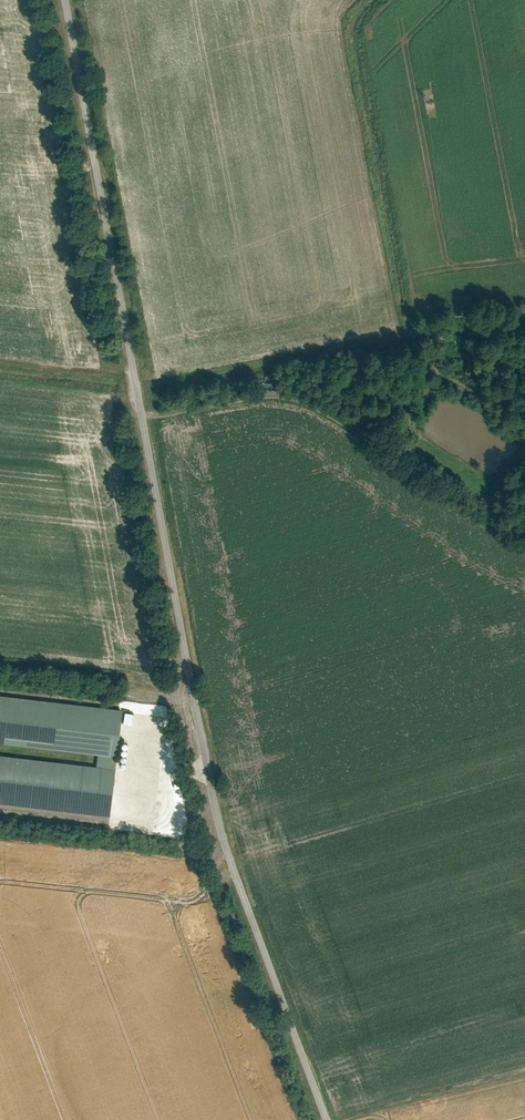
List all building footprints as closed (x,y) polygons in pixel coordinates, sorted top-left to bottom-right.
[(0,697),(0,744),(100,756),(99,766),(0,755),(0,802),(112,816),(124,712),(0,697)]
